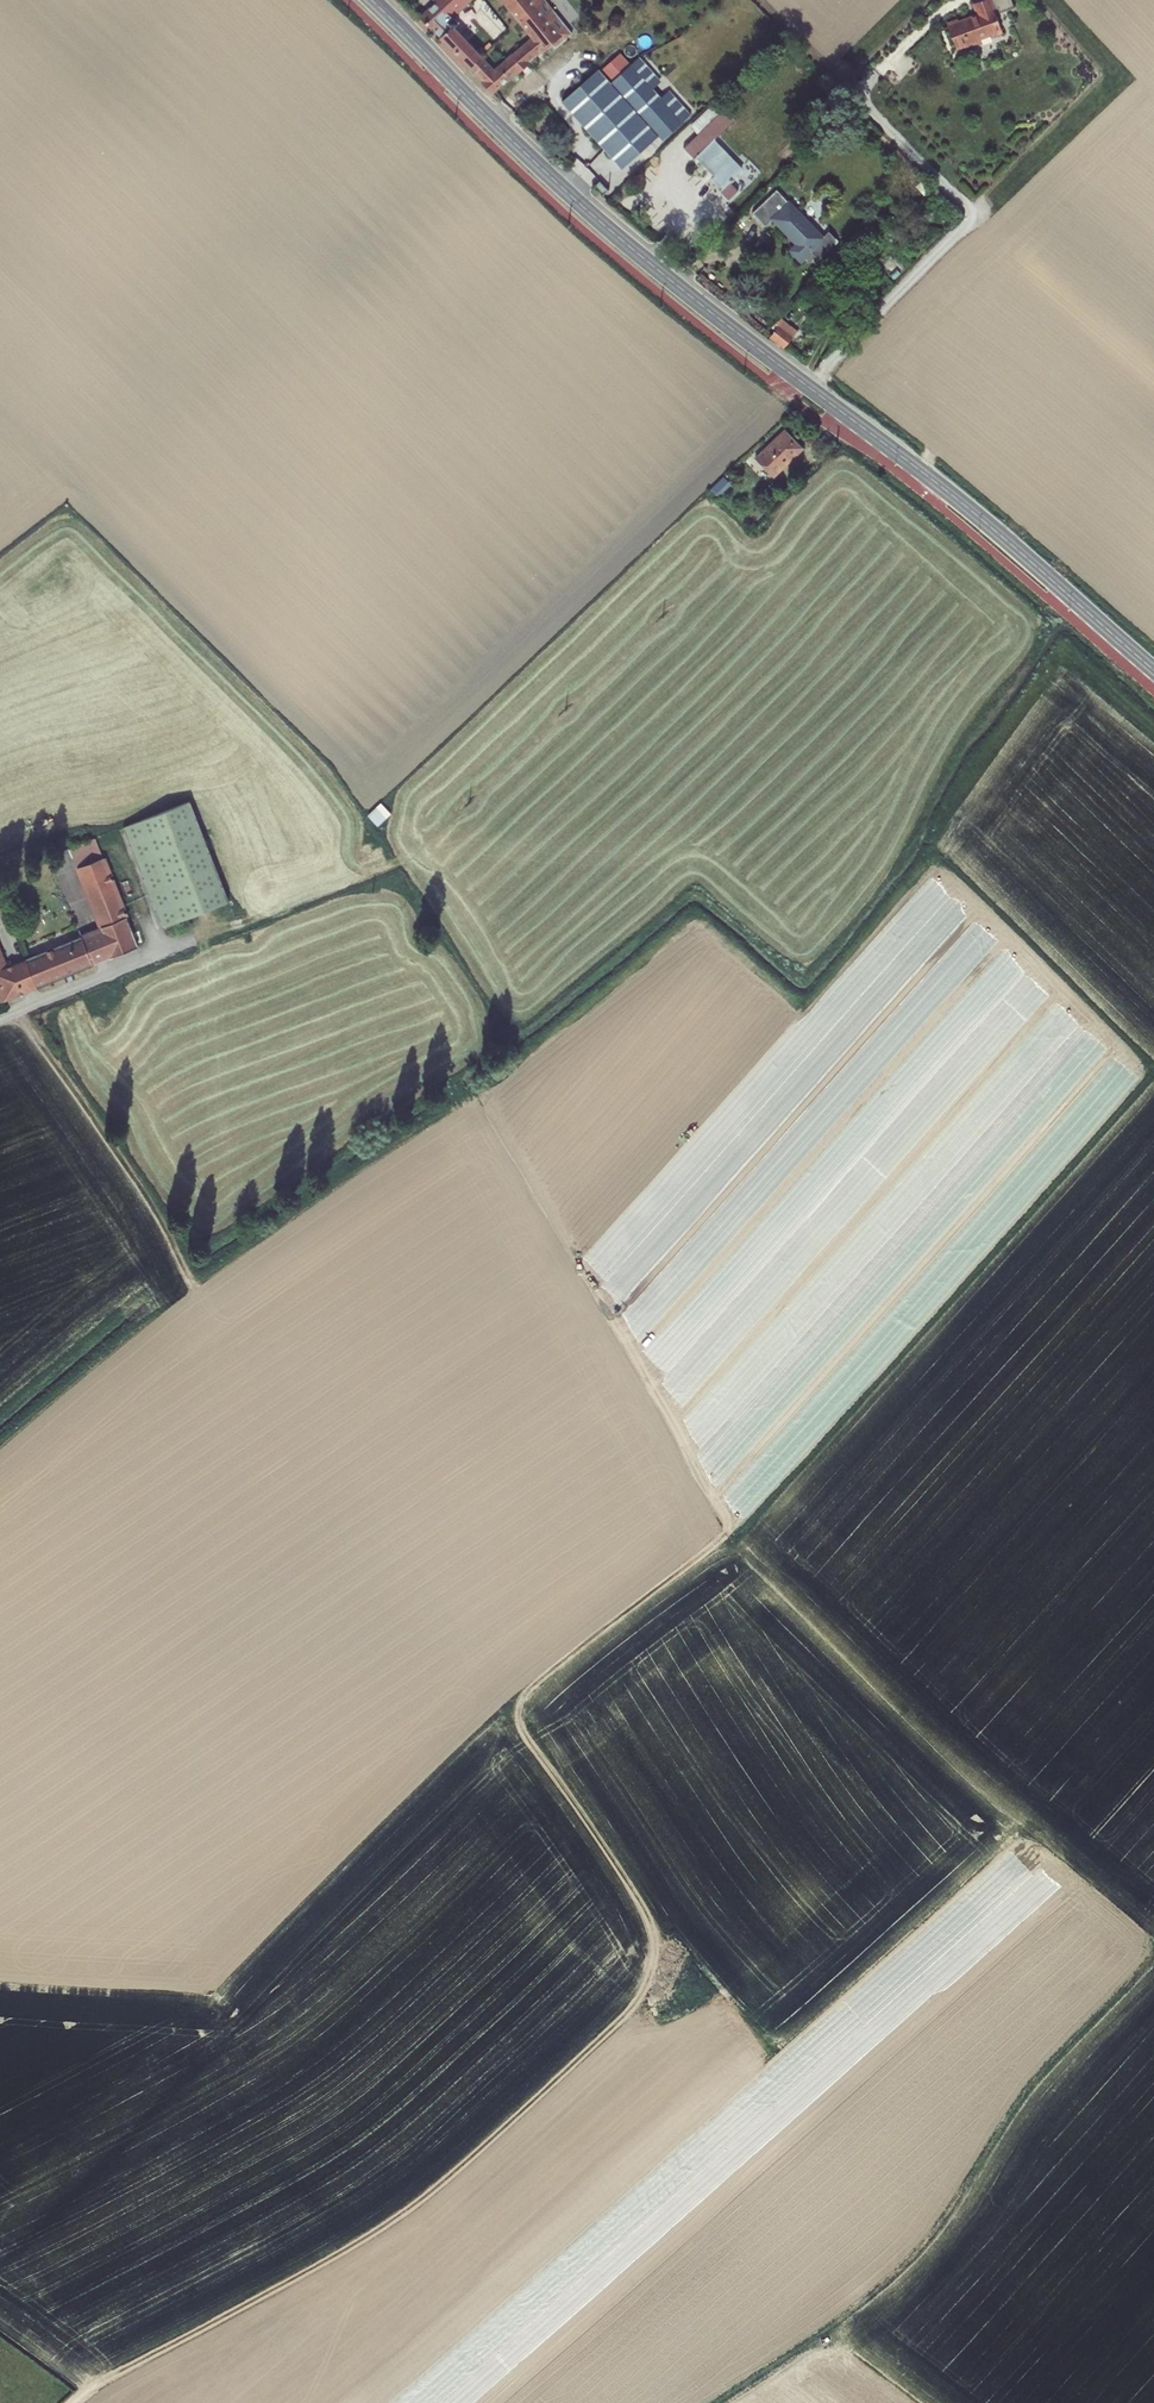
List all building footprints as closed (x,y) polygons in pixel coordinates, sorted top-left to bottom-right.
[(416,15),(489,90),(544,40),(549,36),(554,41),(567,29),(558,20),(561,16),(555,9),(552,12),(541,0),(500,0),(533,34),(494,69),(478,54),(483,49),(480,45),(474,51),(451,28),(456,23),(452,18),(470,0),(430,0),(416,15)] [(996,1),(1002,18),(1020,12),(1016,0),(996,0),(996,1)] [(1002,18),(996,1),(980,6),(984,18),(966,24),(965,22),(954,26),(962,51),(975,47),(975,49),(989,44),(987,39),(997,36),(998,39),(1008,35),(1002,18)] [(549,46),(554,41),(549,36),(544,40),(549,46)] [(614,76),(627,65),(614,52),(602,63),(614,76)] [(614,76),(608,82),(653,131),(657,136),(674,118),(627,65),(614,76)] [(653,131),(608,82),(595,68),(560,101),(617,164),(653,131)] [(718,146),(700,127),(687,139),(694,147),(687,154),(701,169),(698,172),(715,190),(735,170),(715,150),(718,146)] [(818,233),(787,201),(775,188),(751,210),(765,223),(772,216),(795,241),(788,248),(795,256),(792,259),(793,260),(803,264),(813,263),(818,259),(815,257),(836,237),(825,226),(818,233)] [(766,334),(782,344),(789,332),(774,323),(766,334)] [(796,447),(780,431),(751,459),(766,475),(796,447)] [(378,824),(392,811),(382,801),(368,813),(378,824)] [(193,803),(127,831),(169,930),(235,903),(193,803)] [(109,826),(83,836),(92,855),(117,845),(109,826)] [(125,946),(154,933),(117,845),(92,855),(118,916),(123,926),(127,924),(129,928),(119,932),(125,946)] [(18,991),(41,982),(29,954),(24,956),(2,900),(0,901),(0,945),(7,963),(3,965),(8,976),(12,974),(18,991)] [(123,926),(118,916),(98,924),(110,952),(125,946),(119,932),(129,928),(127,924),(123,926)] [(98,924),(42,949),(54,976),(110,952),(98,924)] [(54,976),(42,949),(29,954),(41,982),(54,976)]
